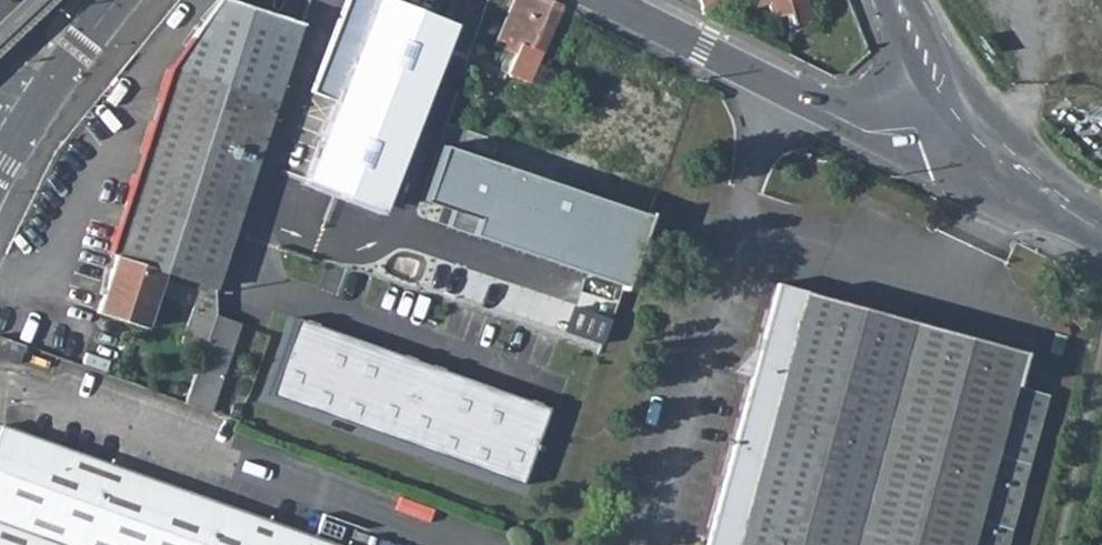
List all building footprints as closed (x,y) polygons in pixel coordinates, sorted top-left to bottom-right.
[(267,116),(299,23),(231,0),(219,0),(169,74),(110,252),(117,255),(99,308),(146,324),(165,270),(214,286),(226,248),(252,164),(267,116)] [(450,31),(369,0),(343,0),(306,99),(324,107),(292,186),(378,222),(450,31)] [(515,53),(508,72),(529,80),(562,5),(550,0),(513,0),(495,43),(507,49),(515,53)] [(773,9),(804,0),(770,0),(773,9)] [(498,69),(502,70),(500,77),(505,79),(508,72),(515,53),(507,49),(498,69)] [(273,285),(278,271),(400,314),(388,352),(418,362),(422,363),(426,353),(441,302),(389,284),(260,239),(248,276),(273,285)] [(1041,395),(1007,387),(1015,353),(772,288),(702,544),(1001,544),(1041,395)] [(210,411),(239,325),(214,316),(185,402),(210,411)] [(18,362),(24,343),(0,335),(0,355),(18,362)] [(384,363),(415,373),(418,362),(388,352),(384,363)] [(366,464),(380,426),(251,379),(238,417),(366,464)] [(4,425),(0,435),(0,544),(335,544),(4,425)]
